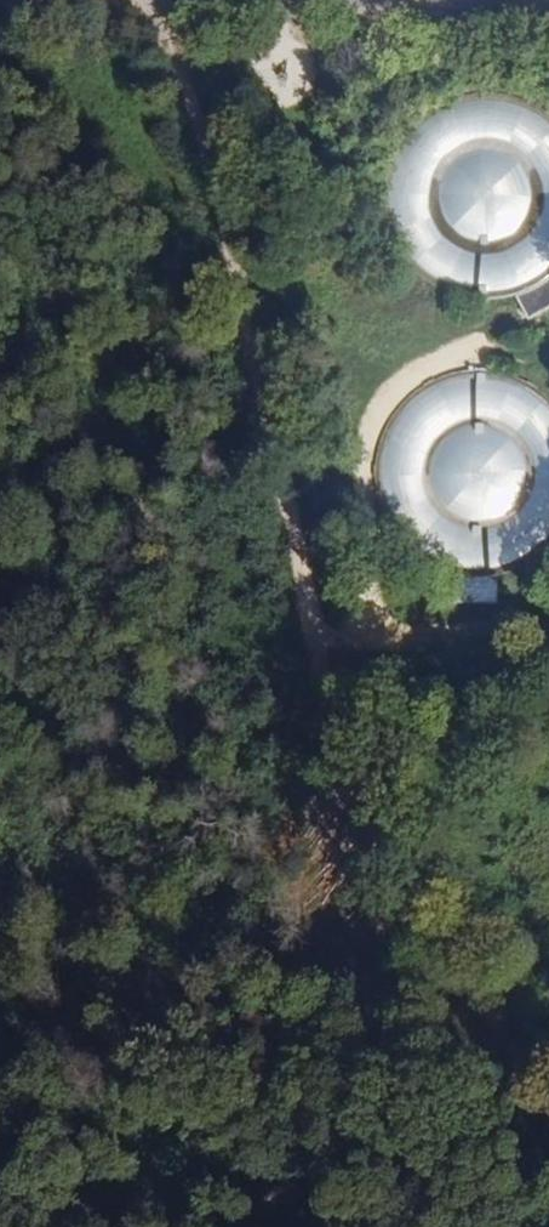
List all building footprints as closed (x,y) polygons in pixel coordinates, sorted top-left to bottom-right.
[(505,108),(499,106),(491,104),(483,103),(466,103),(450,106),(442,108),(427,114),(420,118),(407,127),(390,145),(382,159),(378,167),(371,190),(370,215),(373,231),(378,246),(381,254),(389,268),(395,274),(406,286),(426,300),(441,306),(449,308),(465,311),(474,311),(490,310),(503,307),(516,331),(548,315),(548,298),(542,286),(548,278),(548,135),(548,134),(536,123),(520,113),(505,108)] [(541,415),(529,404),(507,392),(492,386),(467,383),(451,384),(428,391),(413,398),(394,413),(383,426),(374,439),(371,447),(366,462),(363,478),(363,495),(366,511),(370,526),(378,541),(392,561),(405,571),(412,576),(419,580),(442,589),(441,618),(486,619),(486,590),(498,587),(513,581),(534,568),(545,556),(548,551),(548,424),(541,415)]
